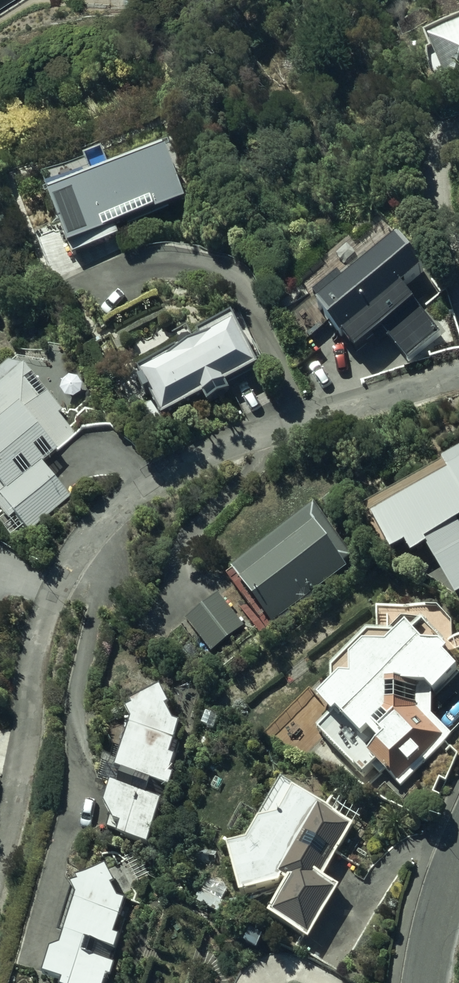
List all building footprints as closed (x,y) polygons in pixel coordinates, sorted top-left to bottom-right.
[(424,45),(446,93),(458,87),(458,27),(424,45)] [(53,205),(48,206),(67,254),(69,253),(72,260),(120,242),(118,236),(188,208),(181,189),(189,186),(174,148),(112,172),(103,149),(83,157),(86,165),(44,182),(53,205)] [(312,301),(320,312),(315,316),(322,324),(309,335),(325,354),(341,341),(353,356),(382,333),(407,364),(438,339),(404,295),(422,280),(397,250),(346,291),(338,281),(312,301)] [(257,373),(231,329),(197,347),(199,351),(177,363),(176,361),(138,381),(141,388),(137,391),(143,403),(148,401),(161,425),(204,402),(208,410),(231,398),(227,390),(258,374),(257,373)] [(12,527),(18,522),(29,535),(71,499),(44,467),(59,454),(58,453),(77,436),(60,417),(63,414),(20,364),(0,381),(0,514),(12,527)] [(313,514),(229,578),(269,631),(347,572),(344,569),(351,564),(313,514)] [(244,630),(217,597),(185,623),(211,656),(244,630)] [(332,695),(316,712),(328,723),(315,736),(363,782),(375,770),(392,786),(394,784),(400,790),(451,737),(431,718),(432,700),(458,672),(458,635),(457,635),(456,635),(455,635),(454,635),(453,635),(452,635),(452,636),(452,621),(438,607),(375,607),(375,633),(365,633),(365,643),(329,677),(330,694),(332,695)] [(160,694),(128,711),(130,715),(125,718),(129,726),(114,778),(121,780),(117,795),(109,792),(103,813),(113,830),(119,832),(117,840),(149,849),(165,790),(167,791),(179,744),(175,743),(181,727),(178,723),(172,727),(164,712),(168,709),(160,694)] [(279,785),(243,845),(225,849),(227,856),(224,857),(239,905),(277,893),(279,889),(286,893),(268,922),(308,945),(339,893),(320,883),(353,828),(279,785)] [(66,906),(57,935),(64,937),(59,955),(49,959),(42,982),(105,982),(105,980),(110,982),(114,967),(110,966),(122,921),(119,920),(123,903),(116,901),(110,889),(113,888),(104,869),(74,884),(76,889),(69,892),(75,904),(74,908),(66,906)]
